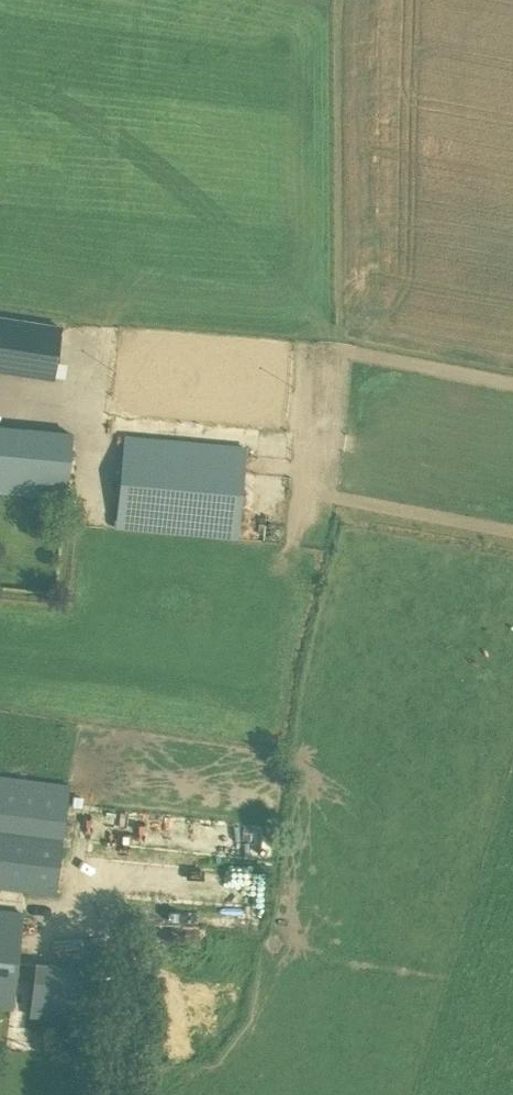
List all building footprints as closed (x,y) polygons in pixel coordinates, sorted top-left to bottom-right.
[(59,325),(0,317),(0,370),(51,378),(59,325)] [(66,497),(71,433),(0,426),(0,492),(66,497)] [(238,539),(247,447),(124,435),(115,527),(238,539)] [(0,775),(0,890),(54,897),(69,784),(0,775)] [(12,1010),(23,911),(0,908),(0,1009),(12,1010)] [(88,995),(87,959),(34,960),(35,997),(88,995)]
